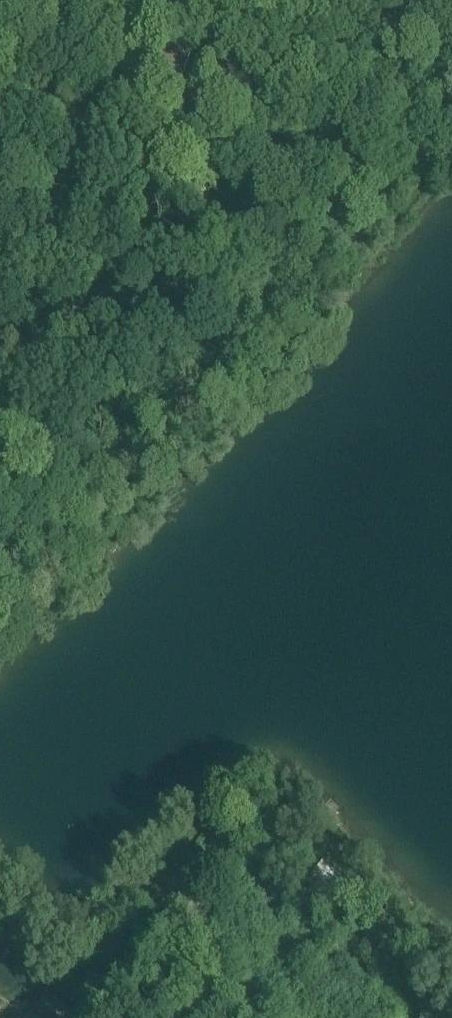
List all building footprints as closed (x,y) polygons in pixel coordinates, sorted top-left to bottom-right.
[(310,879),(337,896),(348,880),(320,863),(310,879)]
